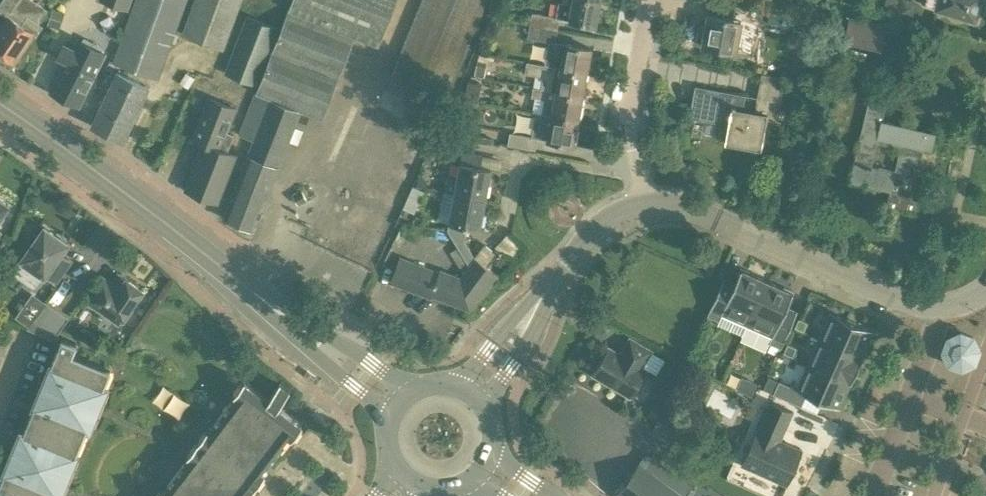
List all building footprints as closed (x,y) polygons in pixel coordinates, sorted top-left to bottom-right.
[(43,26),(38,23),(47,9),(33,0),(3,0),(8,3),(2,12),(8,16),(0,27),(0,54),(2,53),(14,61),(33,33),(37,35),(43,26)] [(131,0),(102,0),(128,9),(131,0)] [(188,0),(137,0),(114,61),(160,78),(188,0)] [(241,0),(196,0),(185,32),(190,34),(224,47),(241,0)] [(290,10),(355,34),(379,43),(397,0),(294,0),(290,10)] [(488,0),(421,0),(390,77),(447,100),(488,0)] [(529,24),(557,29),(560,17),(600,24),(602,11),(598,10),(600,0),(563,0),(563,2),(559,2),(557,17),(532,12),(529,24)] [(895,13),(912,19),(916,7),(913,0),(899,0),(895,13)] [(935,8),(974,20),(975,14),(977,14),(978,14),(979,13),(980,12),(982,11),(982,10),(983,9),(983,8),(984,6),(984,5),(983,3),(982,2),(982,1),(981,0),(938,0),(935,8)] [(59,28),(64,11),(53,8),(48,25),(59,28)] [(355,34),(290,10),(283,29),(280,28),(256,92),(301,108),(324,117),(355,34)] [(789,30),(792,16),(766,11),(763,25),(789,30)] [(255,84),(277,27),(247,15),(224,72),(255,84)] [(748,38),(751,23),(708,15),(702,46),(735,52),(737,36),(748,38)] [(880,48),(886,24),(849,16),(843,40),(880,48)] [(555,41),(557,29),(529,24),(527,36),(555,41)] [(565,44),(549,41),(545,64),(587,72),(591,47),(566,42),(565,44)] [(90,57),(66,45),(60,57),(67,60),(52,91),(79,105),(95,73),(94,72),(103,53),(94,49),(90,57)] [(484,76),(487,62),(477,60),(474,74),(484,76)] [(582,95),(587,72),(545,64),(527,61),(525,73),(542,77),(540,88),(582,95)] [(933,80),(936,70),(930,68),(926,78),(933,80)] [(108,133),(134,78),(119,71),(93,126),(108,133)] [(186,72),(180,82),(189,87),(195,78),(186,72)] [(781,101),(786,77),(761,72),(754,110),(742,108),(744,95),(695,85),(689,117),(727,124),(724,141),(760,148),(769,99),(781,101)] [(124,140),(150,86),(134,78),(108,133),(124,140)] [(478,100),(481,83),(467,81),(464,98),(478,100)] [(578,119),(582,95),(540,88),(533,86),(531,96),(544,99),(542,113),(578,119)] [(255,229),(301,108),(256,92),(240,134),(255,140),(225,217),(255,229)] [(925,215),(928,202),(907,197),(919,147),(932,150),(936,132),(882,119),(887,97),(870,93),(850,179),(890,189),(886,205),(925,215)] [(218,202),(236,155),(227,152),(233,134),(226,132),(235,107),(209,97),(193,140),(204,144),(190,183),(187,191),(190,192),(218,202)] [(468,110),(470,101),(453,98),(452,107),(468,110)] [(573,143),(578,119),(542,113),(536,111),(534,122),(544,124),(542,137),(573,143)] [(535,149),(535,147),(537,135),(510,130),(508,143),(535,149)] [(485,199),(490,168),(480,166),(482,154),(462,151),(457,176),(448,175),(445,190),(454,192),(454,193),(485,199)] [(306,199),(301,190),(293,195),(298,203),(306,199)] [(479,228),(485,199),(454,193),(448,229),(457,245),(465,240),(465,239),(467,226),(479,228)] [(61,254),(68,244),(45,228),(29,250),(26,248),(21,255),(24,257),(22,260),(45,276),(45,275),(55,282),(70,261),(61,254)] [(472,309),(498,274),(475,257),(465,240),(457,245),(469,264),(460,276),(441,268),(439,271),(400,256),(390,280),(430,296),(432,294),(472,309)] [(734,282),(724,278),(723,277),(707,314),(719,320),(722,312),(747,323),(767,279),(740,267),(734,282)] [(142,291),(119,275),(112,285),(102,278),(86,301),(119,324),(121,321),(124,323),(132,311),(129,309),(142,291)] [(767,279),(747,323),(772,334),(769,342),(781,347),(797,310),(796,309),(792,319),(782,315),(793,291),(767,279)] [(46,304),(29,328),(41,333),(56,311),(46,304)] [(874,331),(874,330),(829,310),(829,311),(831,313),(815,350),(857,369),(863,356),(861,355),(871,330),(874,331)] [(54,338),(67,319),(56,311),(41,333),(54,338)] [(804,330),(808,321),(799,317),(794,326),(804,330)] [(641,366),(650,349),(630,337),(623,349),(626,351),(623,355),(609,347),(593,373),(630,394),(645,369),(641,366)] [(71,354),(76,344),(62,338),(51,364),(34,405),(34,406),(23,432),(21,430),(4,472),(0,482),(0,495),(56,495),(59,495),(76,454),(76,453),(86,428),(89,429),(106,387),(103,386),(110,370),(71,354)] [(792,355),(796,346),(787,342),(783,351),(792,355)] [(851,382),(857,369),(815,350),(798,388),(779,380),(773,392),(801,405),(806,393),(840,408),(840,407),(838,406),(849,381),(851,382)] [(755,383),(744,378),(738,391),(750,396),(755,383)] [(245,381),(157,495),(238,495),(240,495),(249,495),(265,474),(258,469),(263,462),(268,466),(285,444),(280,441),(285,434),(292,439),(302,426),(279,407),(290,392),(280,384),(269,400),(245,381)] [(771,401),(771,402),(758,430),(757,429),(741,464),(787,484),(802,450),(780,440),(793,410),(771,401)] [(680,446),(693,425),(664,407),(651,429),(680,446)] [(684,495),(638,462),(615,495),(617,495),(684,495)]
